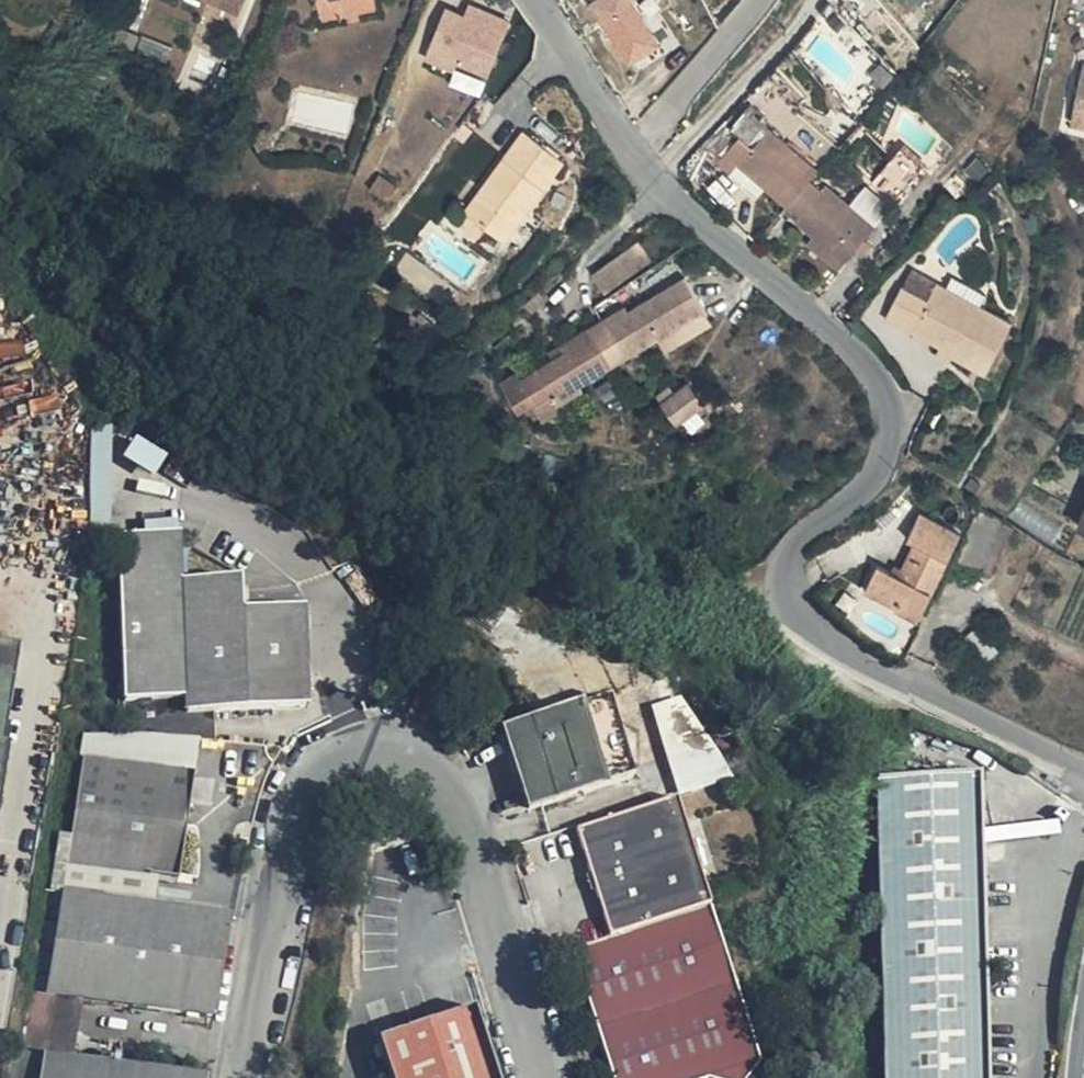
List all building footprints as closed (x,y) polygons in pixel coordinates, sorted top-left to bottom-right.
[(244,10),(248,0),(220,0),(244,10)] [(607,16),(634,0),(597,0),(607,16)] [(607,16),(633,58),(662,40),(637,0),(634,0),(607,16)] [(939,0),(905,0),(924,16),(939,0)] [(449,5),(428,57),(457,68),(460,60),(491,72),(513,18),(473,2),(468,13),(449,5)] [(1075,113),(1083,115),(1083,79),(1075,113)] [(752,187),(776,207),(799,182),(807,172),(741,112),(745,107),(739,100),(716,127),(726,138),(705,162),(720,174),(744,195),(752,187)] [(256,133),(264,145),(276,138),(269,126),(256,133)] [(471,212),(491,227),(508,239),(566,158),(526,130),(484,189),(487,191),(471,212)] [(894,149),(862,186),(890,212),(899,200),(895,195),(917,169),(894,149)] [(799,182),(776,207),(789,219),(785,223),(805,239),(834,266),(847,252),(856,242),(865,231),(818,189),(813,194),(799,182)] [(491,227),(471,212),(456,202),(448,214),(482,239),(491,227)] [(827,274),(834,266),(805,239),(798,247),(827,274)] [(642,242),(597,272),(608,289),(653,259),(642,242)] [(856,242),(847,252),(854,258),(863,248),(856,242)] [(942,294),(977,310),(984,296),(948,279),(942,294)] [(881,326),(937,353),(940,345),(953,351),(949,361),(967,369),(973,356),(989,365),(1006,325),(977,310),(942,294),(933,289),(925,306),(895,292),(881,326)] [(600,350),(609,369),(648,348),(652,356),(703,330),(683,293),(622,324),(617,317),(596,328),(605,346),(600,350)] [(573,390),(609,369),(600,350),(605,346),(596,328),(552,352),(557,359),(513,381),(510,375),(492,384),(510,416),(541,400),(548,413),(578,398),(573,390)] [(703,330),(652,356),(659,368),(709,342),(703,330)] [(940,345),(937,353),(932,361),(946,368),(949,361),(953,351),(940,345)] [(973,356),(967,369),(982,378),(989,365),(973,356)] [(665,392),(647,399),(667,436),(690,423),(678,397),(670,403),(665,392)] [(112,524),(110,426),(93,426),(95,524),(112,524)] [(1066,524),(1026,498),(1014,517),(1055,542),(1066,524)] [(941,565),(950,571),(974,583),(1006,523),(974,506),(955,541),(941,565)] [(893,611),(913,621),(924,601),(932,604),(950,571),(941,565),(955,541),(916,521),(902,546),(909,549),(889,583),(871,574),(857,599),(889,617),(893,611)] [(185,580),(183,532),(120,534),(128,731),(219,741),(218,713),(311,708),(306,609),(246,611),(246,604),(245,585),(245,577),(185,580)] [(269,604),(268,584),(245,585),(246,604),(269,604)] [(907,632),(913,621),(893,611),(889,617),(887,621),(907,632)] [(513,677),(526,674),(531,694),(566,686),(553,636),(505,648),(513,677)] [(0,643),(0,785),(23,647),(0,643)] [(536,709),(540,720),(572,710),(568,699),(536,709)] [(639,778),(615,700),(586,709),(573,713),(540,723),(509,733),(533,811),(611,787),(639,778)] [(681,795),(728,780),(705,705),(658,719),(681,795)] [(573,713),(572,710),(540,720),(540,723),(573,713)] [(54,888),(107,896),(110,876),(76,871),(77,864),(125,871),(154,876),(181,879),(197,774),(88,759),(89,747),(76,745),(54,888)] [(982,779),(881,781),(889,1077),(990,1077),(982,779)] [(614,936),(713,905),(681,800),(582,832),(614,936)] [(154,876),(125,871),(121,898),(150,903),(154,876)] [(65,892),(107,899),(107,896),(54,888),(54,891),(65,892)] [(234,919),(107,899),(65,892),(49,992),(38,990),(28,1051),(48,1054),(74,1058),(83,997),(219,1018),(234,919)] [(713,905),(614,936),(576,948),(616,1077),(721,1077),(762,1065),(713,905)] [(480,1009),(385,1040),(396,1077),(502,1077),(480,1009)] [(28,1051),(15,1049),(11,1077),(208,1077),(74,1058),(48,1054),(28,1051)]
